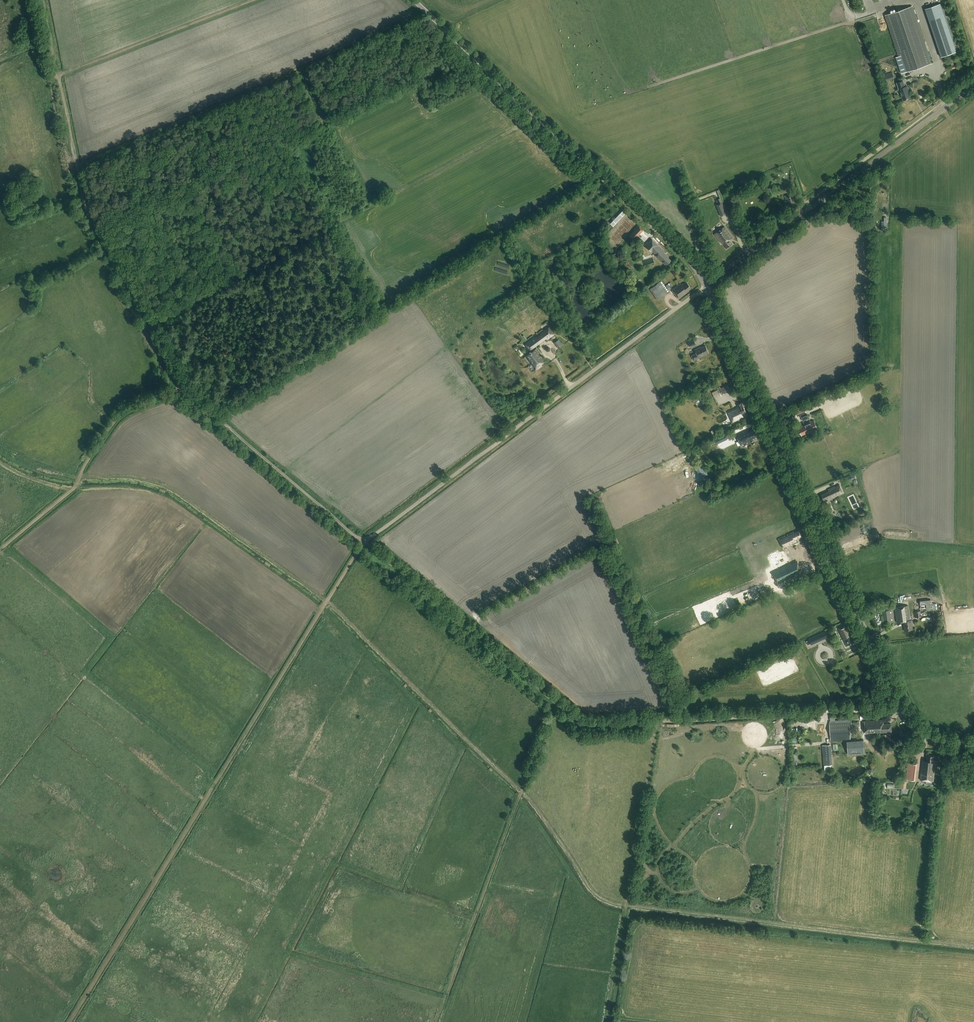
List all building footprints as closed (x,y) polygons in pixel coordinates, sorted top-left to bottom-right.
[(941,57),(956,52),(940,4),(925,9),(941,57)] [(904,72),(931,63),(912,7),(885,16),(904,72)] [(884,82),(894,79),(892,72),(882,76),(884,82)] [(899,89),(903,100),(911,98),(908,92),(909,91),(907,86),(905,87),(903,81),(896,83),(899,89)] [(776,194),(775,192),(773,187),(767,189),(769,196),(776,194)] [(790,207),(797,205),(795,199),(794,198),(795,198),(793,193),(785,196),(786,200),(788,200),(790,207)] [(728,214),(723,202),(716,205),(721,217),(728,214)] [(612,222),(615,225),(625,214),(623,211),(612,222)] [(639,226),(629,236),(634,241),(644,230),(639,226)] [(733,238),(725,227),(714,235),(720,243),(721,242),(726,249),(733,244),(730,241),(733,238)] [(651,239),(645,246),(653,254),(654,253),(656,255),(656,256),(667,266),(672,260),(669,257),(669,256),(664,252),(665,251),(651,239)] [(650,289),(658,300),(669,291),(661,281),(650,289)] [(686,282),(683,284),(682,283),(680,284),(672,290),(679,300),(689,293),(688,291),(691,289),(686,282)] [(546,341),(556,334),(550,326),(539,334),(540,334),(535,338),(535,337),(524,345),(529,352),(531,350),(532,351),(528,354),(526,356),(535,369),(535,371),(542,366),(541,365),(544,363),(538,354),(539,353),(536,348),(534,350),(533,349),(546,340),(546,341)] [(554,342),(558,348),(563,345),(559,338),(554,342)] [(709,353),(706,346),(701,348),(701,347),(695,350),(697,353),(692,356),(694,361),(705,356),(705,355),(709,353)] [(720,387),(718,388),(721,396),(730,391),(727,385),(721,388),(720,387)] [(746,412),(742,403),(737,405),(739,408),(737,408),(737,407),(727,412),(733,423),(744,418),(742,414),(746,412)] [(796,416),(806,412),(803,406),(794,410),(796,416)] [(809,434),(818,430),(813,421),(804,424),(805,425),(799,428),(802,436),(808,433),(809,434)] [(753,438),(757,436),(754,429),(746,432),(745,431),(736,435),(741,446),(753,440),(753,438)] [(730,432),(715,439),(717,444),(732,437),(730,432)] [(704,465),(696,468),(700,480),(709,477),(704,465)] [(832,499),(843,493),(839,485),(828,490),(829,492),(821,495),(824,502),(832,498),(832,499)] [(793,532),(788,535),(788,536),(785,537),(785,536),(779,539),(784,549),(798,542),(797,540),(802,537),(799,531),(794,533),(793,532)] [(779,569),(788,565),(779,543),(770,546),(779,569)] [(787,556),(794,553),(792,548),(785,551),(787,556)] [(809,554),(804,557),(807,563),(812,561),(813,560),(814,563),(818,561),(814,552),(809,554)] [(926,604),(926,610),(926,611),(935,610),(934,603),(933,604),(931,604),(930,600),(920,601),(920,605),(926,604)] [(912,620),(910,620),(908,605),(895,607),(897,622),(903,621),(905,631),(913,629),(912,620)] [(893,609),(881,611),(883,624),(894,623),(893,609)] [(849,631),(850,630),(847,625),(838,628),(846,646),(853,643),(850,636),(852,635),(851,633),(850,633),(849,631)] [(812,643),(811,644),(811,645),(829,637),(826,631),(808,639),(809,640),(810,640),(812,643)] [(865,734),(891,732),(891,724),(884,724),(884,720),(865,722),(865,734)] [(850,736),(850,726),(852,725),(852,722),(829,724),(831,740),(851,739),(850,736)] [(864,740),(847,741),(848,754),(864,753),(864,740)] [(830,745),(829,745),(825,745),(822,745),(824,765),(823,765),(823,768),(825,768),(825,765),(831,765),(830,745)] [(938,762),(939,757),(927,755),(927,761),(922,761),(920,780),(933,781),(935,762),(937,762),(938,762)] [(907,779),(915,779),(917,764),(908,763),(907,779)]
